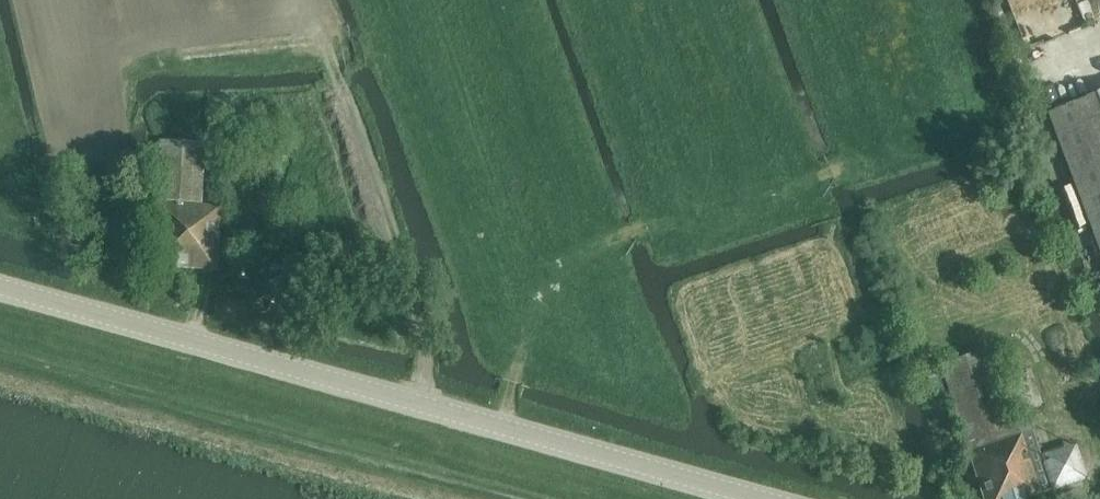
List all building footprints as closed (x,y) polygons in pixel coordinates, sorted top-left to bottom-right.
[(1049,113),(1099,251),(1099,94),(1049,113)] [(202,204),(205,143),(161,141),(157,201),(202,204)] [(216,270),(221,207),(157,203),(154,266),(216,270)] [(1042,456),(1032,425),(1013,431),(988,352),(943,366),(985,498),(1026,498),(1041,494),(1087,480),(1077,445),(1042,456)]
